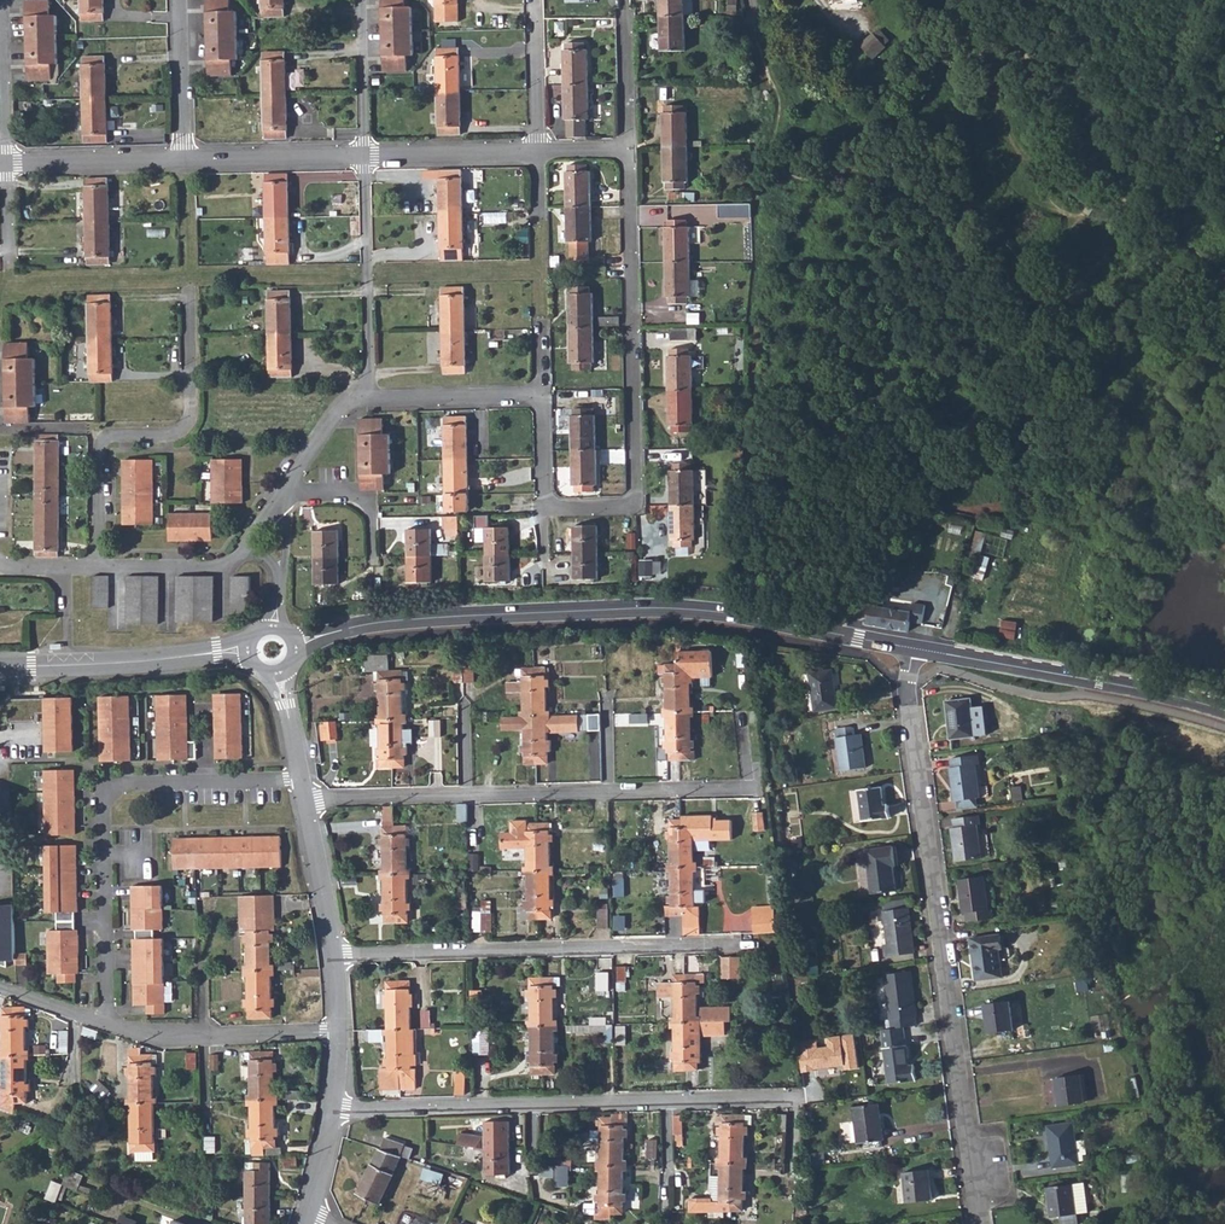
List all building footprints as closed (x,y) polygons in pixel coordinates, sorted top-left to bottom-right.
[(81,21),(104,20),(104,0),(81,0),(81,21)] [(206,37),(236,36),(235,12),(229,12),(228,0),(205,0),(206,37)] [(262,17),(284,17),(284,0),(261,0),(262,17)] [(381,32),(412,32),(411,6),(404,6),(404,0),(381,0),(381,32)] [(436,14),(459,14),(459,0),(436,0),(436,14)] [(660,17),(685,17),(685,0),(660,0),(660,17)] [(48,2),(25,2),(26,40),(56,40),(55,17),(48,17),(48,2)] [(685,17),(660,17),(661,52),(685,52),(685,17)] [(870,29),(866,33),(875,44),(880,40),(870,29)] [(412,32),(381,32),(382,72),(405,71),(405,55),(412,55),(412,32)] [(875,44),(866,33),(864,32),(853,42),(865,55),(876,46),(875,44)] [(236,36),(206,37),(207,75),(230,75),(230,60),(237,60),(236,36)] [(56,40),(26,40),(26,80),(50,79),(50,65),(56,65),(56,40)] [(563,51),(564,86),(588,86),(588,50),(584,50),(584,44),(567,44),(567,51),(563,51)] [(459,49),(437,49),(438,92),(460,91),(459,49)] [(285,52),(263,53),(264,95),(286,95),(285,52)] [(105,56),(82,56),(83,99),(106,99),(105,56)] [(588,86),(564,86),(565,121),(568,121),(568,132),(568,139),(586,138),(586,131),(586,121),(589,121),(588,86)] [(460,91),(438,92),(439,134),(461,134),(460,91)] [(286,95),(264,95),(264,138),(287,138),(286,95)] [(106,99),(83,99),(85,142),(108,142),(106,99)] [(662,113),(663,147),(687,147),(687,113),(683,113),(683,106),(666,106),(665,113),(662,113)] [(687,147),(663,147),(664,183),(666,184),(666,190),(685,190),(685,183),(688,183),(687,147)] [(566,172),(566,208),(591,207),(590,172),(587,172),(587,165),(569,165),(569,172),(566,172)] [(440,172),(441,215),(463,214),(462,171),(440,172)] [(265,176),(266,219),(288,218),(287,175),(265,176)] [(85,180),(86,223),(109,223),(108,180),(85,180)] [(716,204),(717,218),(750,217),(750,204),(716,204)] [(591,207),(566,208),(567,242),(571,243),(571,260),(589,260),(589,242),(591,242),(591,207)] [(463,214),(441,215),(442,257),(464,257),(463,214)] [(288,218),(266,219),(267,266),(290,266),(288,218)] [(665,228),(666,263),(690,263),(689,227),(686,227),(685,220),(667,220),(667,228),(665,228)] [(109,223),(86,223),(87,266),(111,266),(109,223)] [(690,263),(666,263),(666,299),(669,299),(669,305),(687,305),(687,298),(690,298),(690,263)] [(568,295),(569,330),(593,329),(592,294),(589,294),(589,287),(572,287),(572,295),(568,295)] [(465,288),(442,289),(443,332),(466,332),(465,288)] [(290,292),(267,292),(268,335),(291,335),(290,292)] [(111,297),(88,297),(89,339),(112,339),(111,297)] [(593,329),(569,330),(570,364),(573,364),(573,371),(591,371),(591,364),(594,364),(593,329)] [(466,332),(443,332),(444,375),(467,374),(466,332)] [(291,335),(268,335),(269,378),(292,378),(291,335)] [(112,339),(89,339),(91,382),(114,382),(112,339)] [(28,344),(4,344),(5,384),(35,383),(35,358),(28,358),(28,344)] [(668,356),(668,392),(692,391),(692,356),(688,356),(688,350),(670,349),(670,356),(668,356)] [(35,383),(5,384),(6,425),(29,425),(29,406),(35,406),(35,383)] [(692,391),(668,392),(669,427),(672,427),(672,433),(690,433),(690,426),(693,426),(692,391)] [(571,417),(572,452),(596,451),(595,416),(592,416),(592,409),(574,410),(575,417),(571,417)] [(445,418),(446,460),(468,460),(467,418),(445,418)] [(376,419),(361,420),(362,454),(390,453),(390,436),(390,435),(384,435),(383,419),(376,419)] [(59,436),(36,436),(36,465),(59,465),(59,436)] [(596,451),(572,452),(572,487),(576,487),(576,493),(593,493),(593,486),(596,486),(596,451)] [(390,453),(362,454),(363,483),(363,491),(384,490),(384,474),(391,474),(390,453)] [(126,481),(122,481),(122,499),(125,499),(125,503),(125,514),(123,514),(123,525),(132,525),(132,522),(136,522),(136,525),(153,525),(153,481),(152,481),(151,460),(124,460),(124,469),(126,469),(126,481)] [(228,460),(212,460),(212,481),(212,503),(243,503),(243,486),(238,486),(238,481),(238,472),(241,472),(241,460),(233,460),(233,464),(228,464),(228,460)] [(468,460),(446,460),(447,494),(469,494),(468,460)] [(670,471),(671,506),(695,505),(694,470),(691,471),(690,464),(672,464),(673,471),(670,471)] [(59,465),(36,465),(36,496),(59,496),(59,465)] [(469,494),(447,494),(447,511),(469,510),(469,494)] [(59,496),(36,496),(36,527),(58,527),(59,496)] [(695,505),(671,506),(671,541),(674,541),(674,548),(692,547),(692,541),(695,541),(695,505)] [(169,540),(177,540),(177,536),(189,536),(189,540),(198,540),(198,536),(212,536),(212,514),(189,514),(169,514),(169,540)] [(458,518),(444,518),(444,530),(458,529),(458,524),(458,518)] [(574,526),(574,553),(599,552),(598,525),(574,526)] [(36,527),(35,556),(58,556),(58,527),(36,527)] [(510,527),(485,528),(476,528),(476,542),(485,542),(486,554),(510,554),(510,527)] [(407,529),(407,556),(432,555),(432,529),(407,529)] [(314,531),(315,557),(339,557),(339,531),(314,531)] [(434,543),(434,553),(444,553),(444,543),(434,543)] [(599,552),(574,553),(575,579),(600,578),(599,552)] [(510,554),(486,554),(486,581),(511,581),(510,554)] [(432,555),(407,556),(408,583),(433,583),(432,555)] [(339,557),(315,557),(315,585),(340,584),(339,557)] [(654,575),(654,559),(641,559),(641,575),(654,575)] [(108,576),(93,576),(93,609),(108,608),(108,576)] [(158,577),(126,576),(127,625),(158,625),(158,577)] [(214,576),(177,576),(177,622),(214,622),(214,576)] [(251,577),(232,576),(232,612),(251,613),(251,577)] [(872,606),(866,625),(909,632),(911,621),(923,623),(926,605),(914,603),(912,612),(872,606)] [(1015,637),(1018,621),(1003,618),(1000,635),(1015,637)] [(711,652),(678,653),(678,666),(679,714),(691,713),(691,709),(690,684),(690,679),(693,678),(712,678),(711,652)] [(775,668),(773,656),(762,657),(764,670),(775,668)] [(380,674),(380,686),(380,692),(381,717),(381,721),(391,721),(390,673),(390,657),(367,658),(368,674),(380,674)] [(668,683),(664,684),(664,688),(668,688),(668,710),(668,714),(679,714),(678,666),(659,666),(659,676),(668,675),(668,679),(668,683)] [(474,667),(466,667),(466,684),(475,684),(474,667)] [(524,688),(520,688),(508,689),(508,699),(524,698),(525,713),(521,713),(521,718),(525,718),(536,717),(535,669),(517,670),(517,678),(524,678),(524,682),(524,688)] [(546,669),(535,669),(536,717),(547,717),(547,713),(547,688),(547,681),(546,669)] [(834,670),(802,674),(805,697),(814,695),(816,710),(839,708),(834,670)] [(408,673),(390,673),(391,721),(403,721),(403,716),(403,692),(403,686),(402,682),(409,681),(408,673)] [(216,708),(216,717),(220,718),(220,729),(216,730),(217,738),(221,738),(221,750),(217,750),(218,759),(245,758),(243,715),(242,695),(219,695),(220,708),(216,708)] [(160,718),(158,718),(159,740),(160,761),(176,761),(176,757),(181,757),(181,760),(198,760),(197,742),(190,743),(187,743),(186,739),(187,734),(190,734),(189,717),(185,717),(184,705),(188,705),(187,696),(159,697),(160,718)] [(105,719),(100,719),(101,736),(104,737),(104,741),(105,751),(103,751),(103,763),(111,762),(111,759),(116,759),(116,762),(133,762),(132,740),(131,718),(130,718),(129,697),(101,698),(101,707),(104,707),(105,719)] [(73,699),(48,700),(49,715),(49,753),(74,753),(73,699)] [(972,699),(946,702),(952,740),(977,736),(972,699)] [(49,715),(48,700),(11,701),(11,722),(39,722),(39,715),(49,715)] [(691,713),(679,714),(680,761),(695,761),(695,751),(691,751),(691,748),(691,742),(691,718),(691,713)] [(668,714),(668,718),(669,743),(669,749),(669,761),(671,761),(679,761),(680,761),(679,714),(668,714)] [(536,717),(537,765),(549,764),(548,752),(548,746),(548,733),(580,733),(580,716),(552,717),(547,717),(536,717)] [(601,716),(589,716),(590,732),(601,732),(601,716)] [(536,717),(525,718),(525,722),(525,747),(522,747),(522,752),(526,752),(526,765),(537,765),(536,717)] [(441,720),(430,720),(431,737),(442,737),(441,720)] [(381,721),(381,725),(381,750),(381,756),(382,768),(393,768),(391,721),(381,721)] [(403,721),(391,721),(393,768),(404,768),(404,756),(408,756),(408,744),(412,744),(411,731),(404,731),(403,721)] [(337,723),(326,723),(326,740),(337,740),(337,723)] [(853,728),(836,730),(842,772),(868,769),(863,736),(855,737),(853,728)] [(956,801),(958,801),(977,799),(990,796),(989,786),(979,787),(976,765),(980,764),(978,754),(951,759),(953,768),(951,769),(956,801)] [(679,761),(671,761),(672,777),(680,777),(679,761)] [(61,772),(45,772),(45,793),(46,815),(47,815),(47,836),(76,836),(75,827),(71,827),(71,815),(76,815),(76,798),(73,798),(72,793),(72,784),(74,784),(74,772),(66,772),(66,776),(61,776),(61,772)] [(883,788),(860,791),(864,822),(892,819),(891,806),(886,807),(883,788)] [(977,799),(958,801),(959,810),(978,808),(977,799)] [(467,806),(458,806),(458,822),(467,822),(467,806)] [(393,808),(384,808),(384,809),(384,821),(394,821),(393,808)] [(763,814),(754,814),(754,832),(763,832),(763,814)] [(983,825),(981,815),(956,819),(958,828),(953,829),(958,862),(983,858),(979,825),(983,825)] [(712,817),(681,818),(682,820),(683,868),(694,868),(694,864),(693,841),(732,841),(731,822),(712,822),(712,817)] [(682,820),(671,821),(671,833),(671,839),(672,864),(671,868),(683,868),(682,820)] [(515,833),(503,833),(503,848),(528,848),(528,872),(540,872),(539,824),(527,824),(524,824),(524,821),(515,821),(515,833)] [(550,823),(539,824),(540,872),(550,871),(551,867),(550,842),(550,836),(550,823)] [(394,827),(383,827),(384,840),(384,846),(385,871),(384,875),(395,875),(394,827)] [(406,827),(394,827),(395,875),(407,875),(407,871),(406,845),(406,839),(406,827)] [(183,840),(174,840),(175,868),(188,868),(196,868),(196,869),(260,868),(282,867),(282,851),(278,851),(278,847),(282,847),(281,838),(270,838),(269,840),(260,841),(255,841),(255,837),(221,838),(221,841),(218,841),(203,842),(203,840),(196,840),(194,840),(194,843),(183,843),(183,840)] [(76,847),(46,847),(46,869),(47,914),(57,914),(57,922),(57,932),(47,932),(47,976),(57,975),(57,985),(74,985),(74,971),(78,971),(78,954),(77,937),(74,937),(74,923),(74,914),(77,914),(77,892),(76,869),(76,847)] [(894,847),(867,851),(873,895),(898,892),(894,868),(898,867),(894,847)] [(479,871),(478,856),(470,856),(470,872),(479,871)] [(715,867),(715,863),(715,859),(704,859),(705,868),(715,867)] [(671,868),(668,868),(668,874),(672,874),(672,894),(668,894),(669,905),(673,905),(673,916),(681,916),(684,916),(683,868),(671,868)] [(694,868),(683,868),(684,916),(684,928),(684,936),(701,936),(700,908),(695,908),(695,903),(706,903),(705,868),(698,868),(697,868),(694,868)] [(550,871),(540,872),(541,919),(552,919),(552,907),(555,907),(555,901),(552,901),(551,876),(554,876),(554,871),(550,871)] [(528,872),(528,876),(529,902),(529,908),(529,920),(541,919),(540,872),(528,872)] [(395,875),(384,875),(384,880),(385,905),(386,911),(386,923),(396,923),(395,875)] [(407,875),(395,875),(396,923),(408,923),(408,911),(408,904),(407,879),(407,875)] [(986,876),(960,880),(965,912),(968,912),(970,921),(996,918),(994,908),(990,909),(986,876)] [(162,886),(131,886),(131,908),(131,925),(135,925),(135,939),(132,939),(133,1000),(136,1001),(136,1004),(146,1005),(146,1013),(164,1014),(163,962),(162,939),(153,938),(153,930),(163,930),(162,908),(162,886)] [(257,896),(240,897),(241,924),(247,925),(247,933),(247,937),(247,943),(248,968),(248,972),(259,972),(257,896)] [(275,896),(257,896),(259,972),(270,972),(270,967),(270,943),(269,936),(269,933),(269,924),(275,924),(275,896)] [(483,907),(474,907),(474,930),(493,930),(494,899),(483,899),(483,907)] [(13,907),(0,907),(0,966),(5,968),(5,960),(13,960),(13,955),(13,923),(13,907)] [(777,908),(756,908),(756,916),(778,915),(777,908)] [(889,945),(884,946),(886,958),(916,954),(910,910),(885,913),(889,945)] [(608,911),(598,911),(598,930),(608,930),(608,911)] [(778,915),(756,916),(756,934),(779,934),(778,916),(778,915)] [(681,916),(673,916),(674,932),(682,932),(681,916)] [(1002,934),(972,939),(978,980),(1005,977),(1001,950),(1005,950),(1002,934)] [(25,955),(13,955),(13,960),(13,966),(25,966),(25,955)] [(740,961),(723,960),(723,982),(740,982),(740,961)] [(259,972),(248,972),(248,977),(248,1002),(248,1007),(249,1020),(260,1020),(259,972)] [(270,972),(259,972),(260,1020),(272,1019),(271,1007),(271,1001),(270,976),(270,972)] [(913,973),(885,976),(891,1020),(893,1029),(906,1027),(919,1026),(918,1017),(918,1007),(915,1007),(913,987),(915,986),(913,973)] [(610,974),(598,974),(599,992),(610,992),(610,974)] [(704,976),(685,977),(686,1025),(697,1024),(702,1024),(719,1024),(722,1024),(732,1023),(731,1010),(701,1011),(701,1021),(697,1020),(696,995),(696,990),(696,986),(704,986),(704,976)] [(685,977),(674,977),(674,985),(659,985),(659,997),(674,997),(675,1025),(686,1025),(685,977)] [(542,980),(531,980),(531,993),(531,999),(532,1025),(532,1028),(543,1028),(542,980)] [(560,980),(542,980),(543,1028),(554,1028),(554,1024),(554,999),(553,993),(553,988),(560,988),(560,980)] [(398,983),(387,983),(387,996),(387,1003),(388,1028),(388,1031),(399,1031),(398,983)] [(410,983),(398,983),(399,1031),(411,1031),(411,1027),(411,1002),(410,996),(410,983)] [(482,992),(471,992),(471,1016),(483,1016),(482,992)] [(1011,1001),(986,1005),(991,1034),(1016,1030),(1011,1001)] [(12,1008),(1,1008),(1,1020),(2,1026),(2,1051),(2,1055),(14,1055),(12,1008)] [(24,1008),(12,1008),(14,1055),(25,1054),(25,1050),(25,1025),(25,1019),(24,1008)] [(878,1009),(875,1009),(865,1010),(867,1021),(880,1019),(878,1009)] [(697,1024),(686,1025),(687,1072),(698,1072),(698,1059),(698,1053),(697,1029),(697,1024)] [(675,1025),(675,1029),(675,1054),(675,1060),(676,1072),(687,1072),(686,1025),(675,1025)] [(624,1026),(614,1026),(615,1044),(624,1044),(624,1026)] [(888,1029),(883,1030),(890,1083),(919,1080),(917,1065),(911,1065),(906,1027),(893,1029),(888,1029)] [(543,1028),(532,1028),(532,1032),(532,1057),(532,1063),(533,1076),(544,1075),(543,1028)] [(554,1028),(543,1028),(544,1075),(555,1075),(555,1063),(555,1056),(555,1032),(554,1028)] [(399,1031),(388,1031),(389,1036),(389,1061),(389,1067),(389,1070),(382,1070),(382,1079),(400,1079),(399,1031)] [(411,1031),(399,1031),(400,1079),(400,1091),(415,1090),(415,1069),(412,1069),(412,1067),(417,1066),(417,1031),(415,1031),(411,1031)] [(490,1053),(491,1033),(475,1032),(474,1053),(490,1053)] [(857,1068),(853,1035),(825,1038),(826,1047),(817,1049),(815,1040),(800,1043),(802,1052),(797,1053),(800,1073),(842,1067),(844,1071),(857,1068)] [(140,1049),(129,1049),(129,1069),(129,1075),(130,1101),(130,1104),(142,1104),(140,1057),(140,1049)] [(25,1054),(14,1055),(16,1103),(27,1103),(26,1090),(26,1084),(26,1058),(25,1054)] [(276,1130),(275,1105),(278,1105),(278,1096),(275,1096),(274,1071),(277,1071),(277,1066),(273,1066),(273,1054),(250,1054),(250,1066),(246,1066),(246,1072),(250,1072),(251,1097),(247,1097),(247,1101),(247,1105),(251,1105),(251,1131),(248,1131),(248,1137),(251,1137),(252,1149),(263,1148),(276,1148),(276,1136),(279,1136),(279,1130),(276,1130)] [(14,1055),(2,1055),(3,1059),(3,1085),(3,1091),(4,1103),(16,1103),(14,1055)] [(152,1057),(140,1057),(142,1104),(153,1104),(153,1100),(152,1074),(152,1069),(152,1057)] [(1081,1075),(1057,1079),(1060,1106),(1085,1102),(1081,1075)] [(97,1081),(90,1089),(101,1100),(109,1092),(97,1081)] [(881,1103),(855,1107),(861,1143),(886,1139),(881,1103)] [(142,1104),(130,1104),(130,1108),(131,1134),(131,1140),(132,1152),(135,1152),(136,1160),(143,1160),(142,1104)] [(153,1104),(142,1104),(143,1160),(153,1160),(153,1151),(154,1151),(154,1139),(154,1133),(153,1108),(153,1104)] [(722,1131),(722,1136),(722,1161),(722,1166),(732,1166),(732,1118),(716,1118),(716,1128),(722,1128),(722,1131)] [(745,1118),(732,1118),(732,1166),(744,1166),(744,1161),(745,1136),(744,1131),(745,1118)] [(613,1120),(601,1120),(601,1132),(601,1137),(596,1137),(592,1137),(591,1148),(601,1148),(601,1163),(601,1167),(612,1167),(613,1120)] [(613,1120),(612,1167),(624,1167),(624,1163),(624,1137),(624,1132),(624,1120),(613,1120)] [(1075,1122),(1050,1126),(1055,1167),(1082,1163),(1081,1160),(1084,1160),(1084,1154),(1089,1153),(1087,1140),(1079,1141),(1075,1122)] [(458,1145),(485,1149),(510,1149),(509,1123),(484,1123),(485,1137),(460,1133),(458,1145)] [(388,1137),(382,1148),(403,1156),(408,1145),(388,1137)] [(649,1138),(648,1156),(658,1157),(658,1138),(649,1138)] [(549,1141),(539,1141),(539,1156),(549,1156),(549,1141)] [(382,1148),(381,1148),(360,1193),(383,1204),(403,1156),(382,1148)] [(510,1149),(485,1149),(486,1175),(510,1175),(510,1149)] [(246,1170),(246,1196),(270,1196),(270,1163),(255,1163),(255,1170),(246,1170)] [(569,1171),(569,1166),(554,1166),(554,1176),(561,1177),(560,1182),(569,1182),(569,1171)] [(722,1178),(712,1178),(712,1193),(714,1194),(714,1200),(692,1200),(692,1212),(732,1212),(732,1166),(722,1166),(722,1178)] [(744,1166),(732,1166),(732,1212),(744,1212),(744,1201),(744,1195),(744,1170),(744,1166)] [(612,1167),(601,1167),(601,1171),(601,1196),(601,1202),(596,1202),(593,1202),(593,1205),(584,1204),(584,1215),(594,1216),(594,1220),(612,1220),(612,1215),(612,1167)] [(624,1167),(612,1167),(612,1215),(623,1215),(623,1202),(623,1196),(624,1171),(624,1167)] [(930,1169),(905,1172),(909,1201),(934,1198),(930,1169)] [(1047,1187),(1050,1217),(1060,1216),(1062,1223),(1077,1223),(1079,1223),(1077,1213),(1089,1211),(1085,1181),(1047,1187)] [(54,1182),(48,1199),(58,1203),(65,1186),(54,1182)] [(100,1183),(94,1197),(109,1203),(114,1188),(100,1183)] [(246,1196),(246,1223),(255,1223),(270,1223),(270,1196),(246,1196)]
